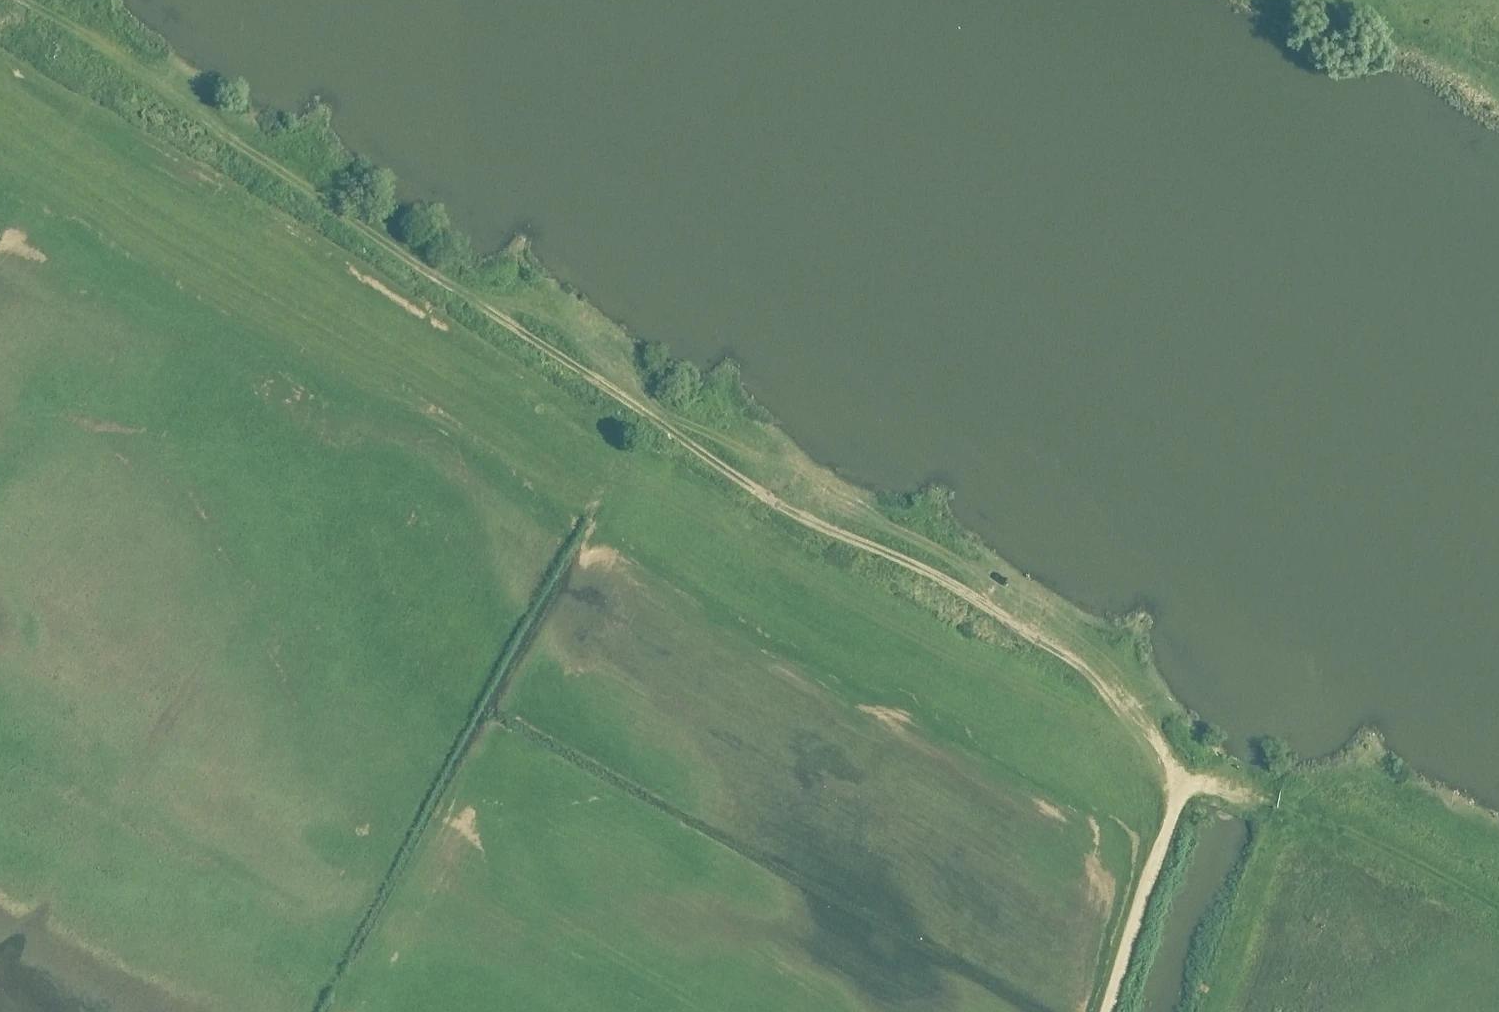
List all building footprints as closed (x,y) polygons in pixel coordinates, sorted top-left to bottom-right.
[(1135,642),(1128,649),(1142,663),(1149,655),(1135,642)]
